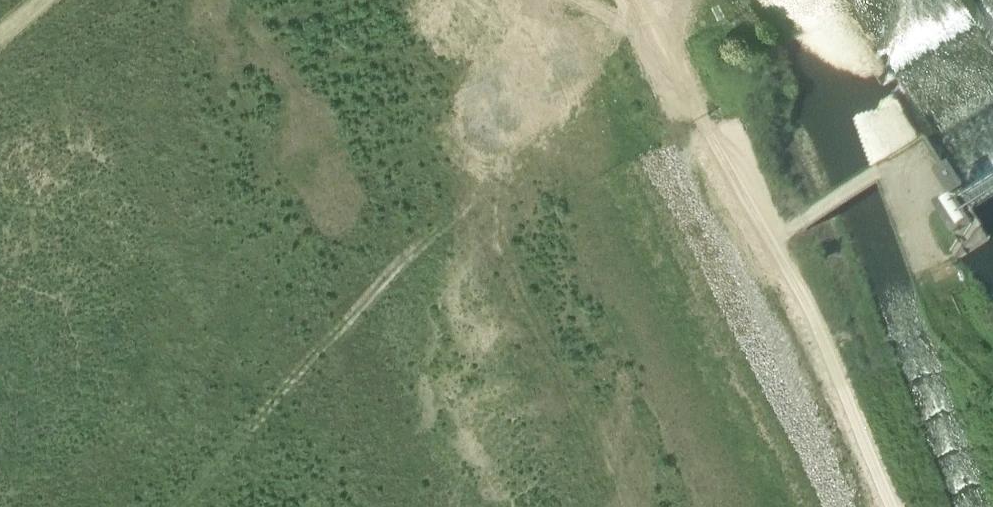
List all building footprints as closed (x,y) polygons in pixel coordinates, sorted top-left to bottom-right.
[(959,198),(941,210),(958,236),(976,224),(959,198)]
